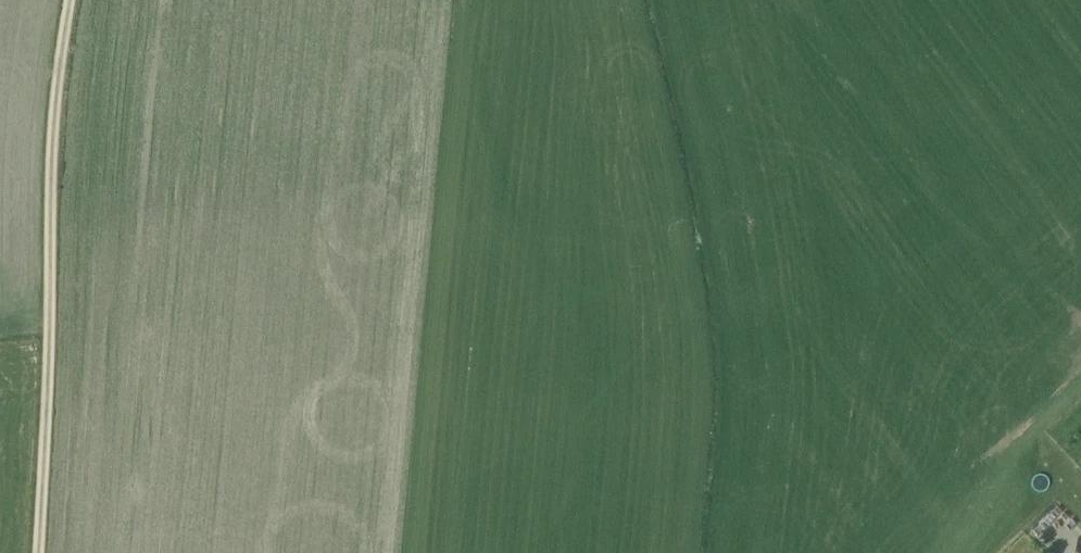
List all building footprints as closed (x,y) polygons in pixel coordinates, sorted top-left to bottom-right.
[(1035,516),(1073,552),(1080,552),(1080,521),(1055,496),(1035,516)]
